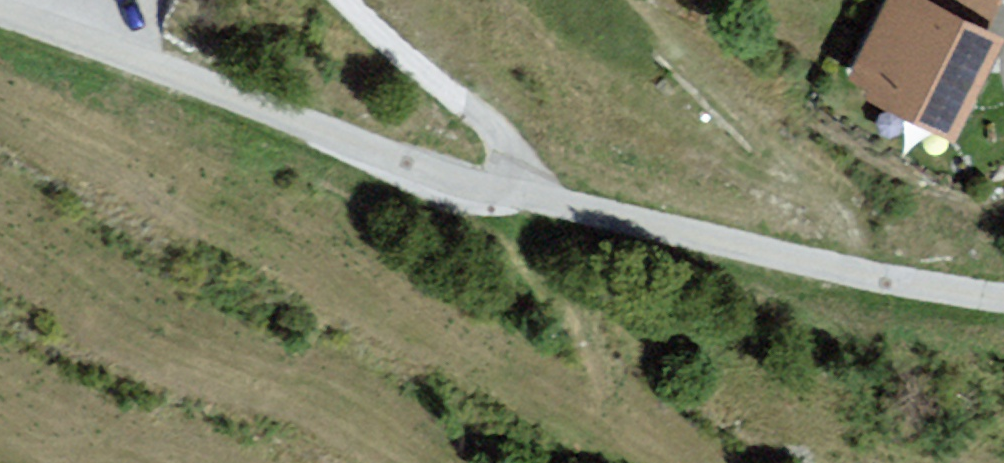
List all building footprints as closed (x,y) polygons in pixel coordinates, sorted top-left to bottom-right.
[(952,135),(1001,36),(987,29),(1001,0),(878,0),(839,79),(952,135)]
